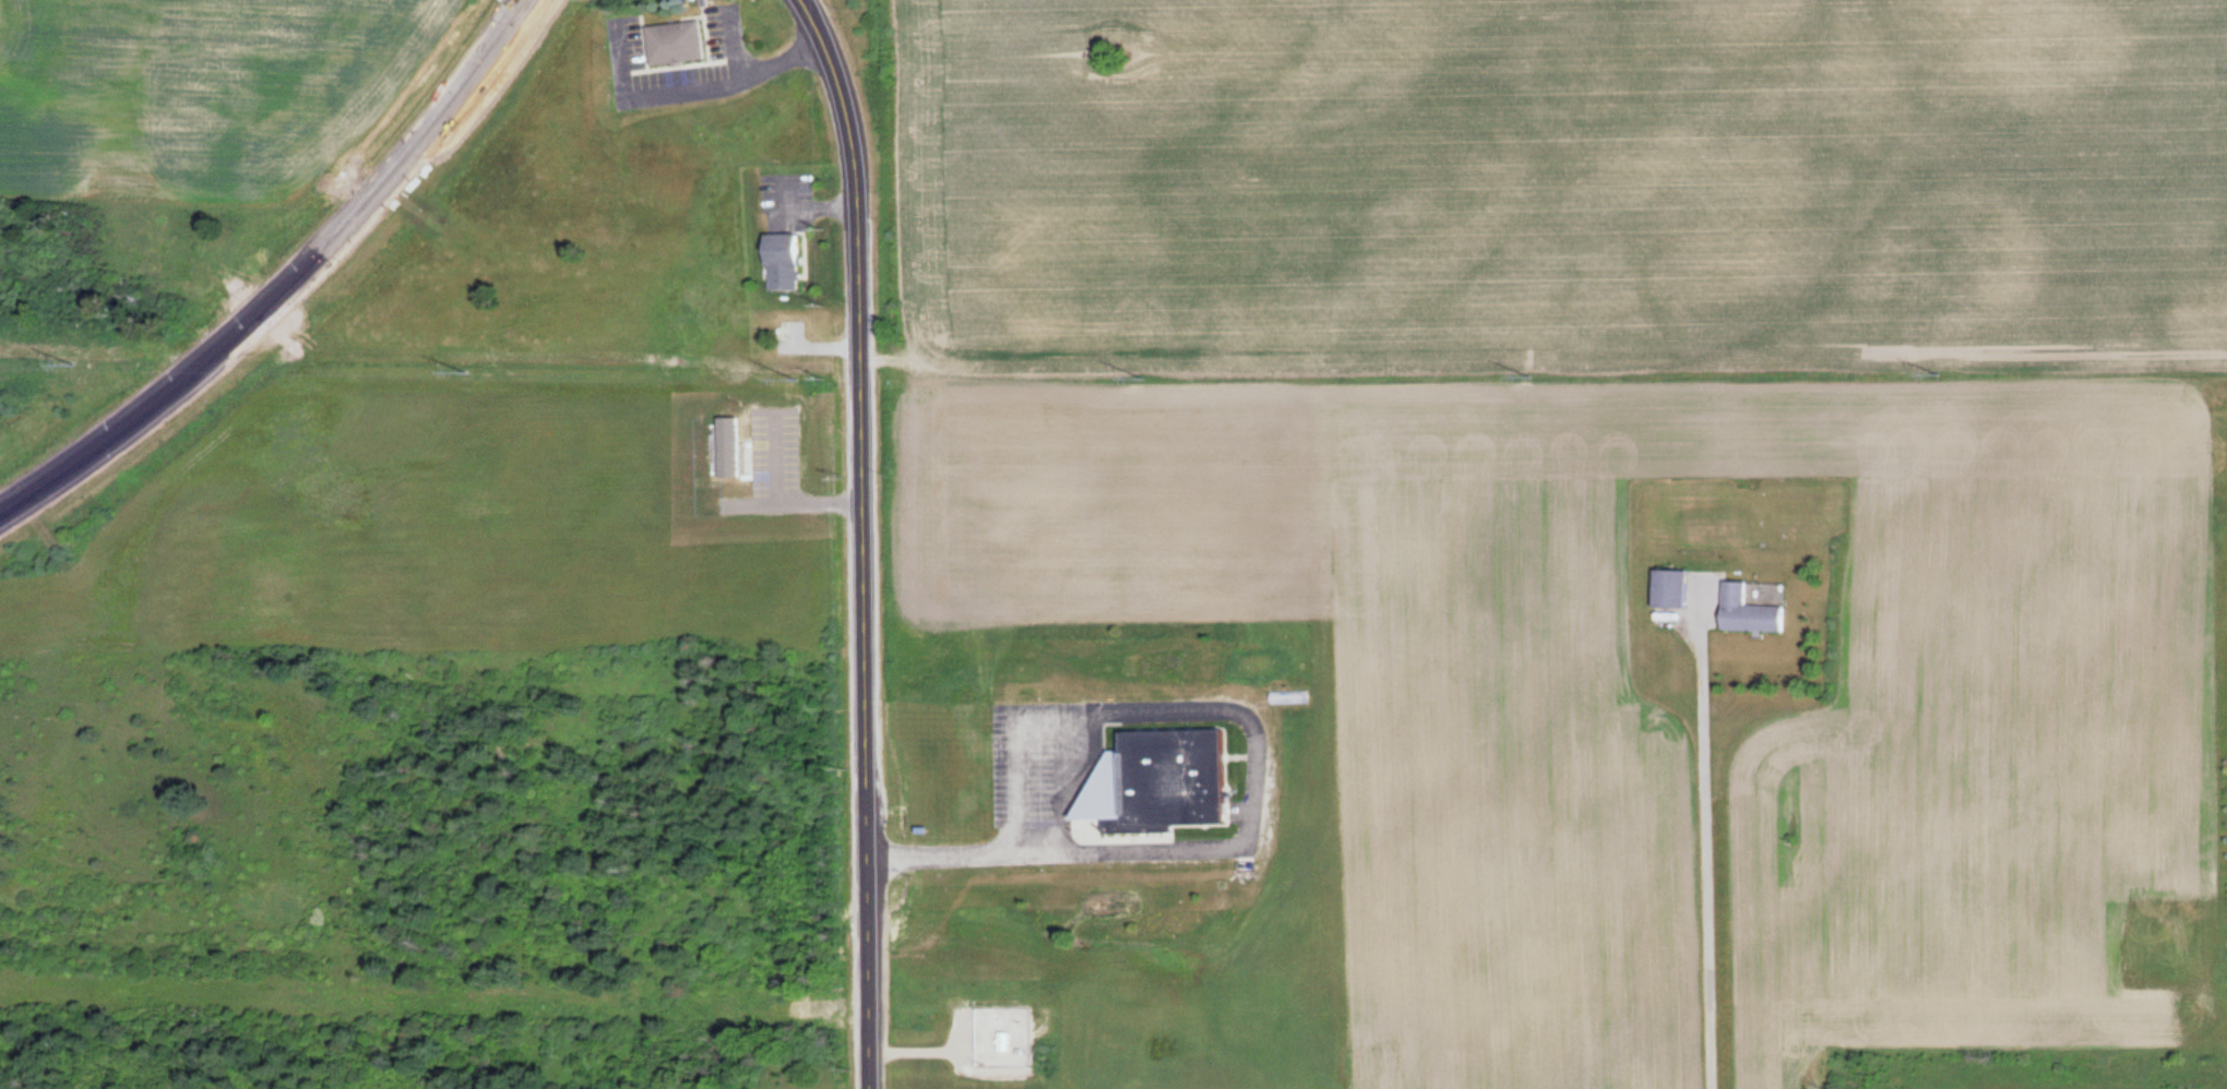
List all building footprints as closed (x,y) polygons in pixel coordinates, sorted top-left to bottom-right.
[(655,64),(709,60),(706,20),(651,25),(655,64)] [(771,290),(806,289),(806,233),(771,234),(771,290)] [(1688,608),(1688,570),(1652,570),(1652,608),(1688,608)] [(1720,630),(1786,632),(1787,606),(1744,605),(1745,582),(1722,581),(1720,630)] [(1129,730),(1129,745),(1115,745),(1116,784),(1129,784),(1129,827),(1233,826),(1232,729),(1129,730)] [(1016,1029),(1001,1029),(1001,1052),(1016,1052),(1016,1029)]
